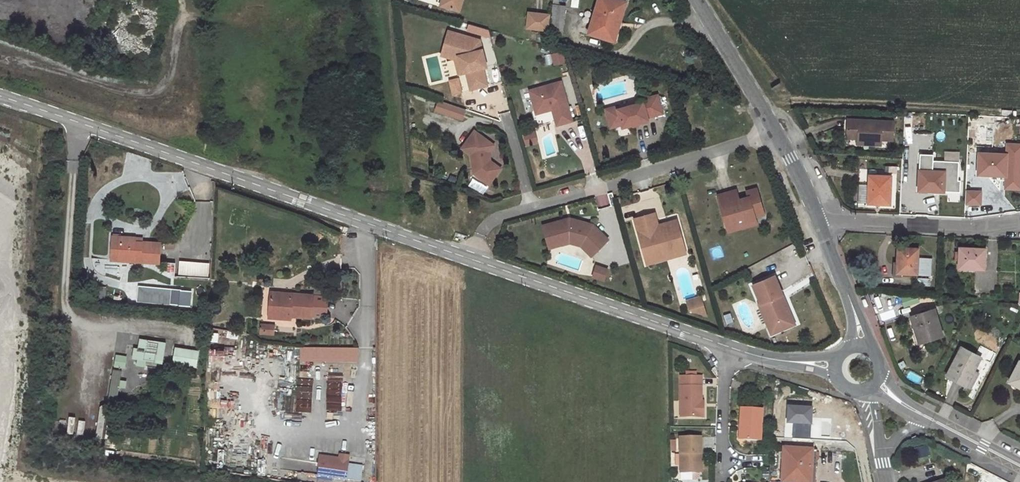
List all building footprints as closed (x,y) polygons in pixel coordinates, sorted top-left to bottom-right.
[(444,8),(460,12),(463,0),(446,0),(444,8)] [(616,0),(601,0),(591,36),(609,41),(608,44),(614,46),(618,45),(625,23),(621,22),(627,3),(616,0)] [(555,3),(551,36),(564,37),(567,8),(560,7),(560,4),(555,3)] [(547,31),(549,13),(526,11),(525,29),(547,31)] [(467,26),(466,32),(488,35),(489,28),(467,26)] [(473,44),(474,40),(451,34),(444,57),(457,61),(461,76),(464,75),(460,58),(453,57),(449,50),(451,43),(457,40),(473,44)] [(488,69),(481,42),(474,40),(473,44),(457,40),(451,43),(449,50),(453,57),(460,58),(464,75),(468,74),(472,91),(488,87),(484,70),(488,69)] [(562,84),(531,93),(536,113),(552,108),(553,112),(557,127),(573,123),(562,84)] [(460,86),(453,88),(455,96),(462,94),(460,86)] [(619,111),(618,111),(622,126),(623,129),(649,122),(648,119),(663,114),(658,96),(643,101),(643,103),(619,111)] [(466,110),(439,101),(435,112),(463,120),(466,110)] [(618,108),(606,111),(611,129),(622,126),(618,111),(619,111),(618,108)] [(870,144),(881,145),(882,139),(893,139),(894,121),(849,120),(848,137),(859,138),(870,138),(870,144)] [(534,130),(521,134),(524,144),(537,141),(534,130)] [(494,145),(475,131),(462,148),(471,154),(474,173),(481,172),(491,180),(501,168),(490,160),(489,151),(494,145)] [(1008,144),(1006,190),(1019,190),(1019,145),(1008,144)] [(920,153),(918,188),(928,189),(928,190),(960,191),(961,179),(958,179),(959,161),(933,160),(933,154),(920,153)] [(987,175),(1006,175),(1007,154),(979,153),(978,172),(987,173),(987,175)] [(481,172),(474,173),(489,184),(491,180),(481,172)] [(858,203),(891,205),(892,176),(871,176),(870,184),(859,184),(858,203)] [(717,194),(725,221),(734,218),(735,223),(754,218),(754,216),(762,213),(755,188),(746,191),(747,196),(738,199),(735,189),(717,194)] [(982,192),(967,191),(966,205),(981,206),(982,192)] [(653,214),(634,219),(644,256),(666,249),(668,254),(684,249),(678,229),(659,234),(653,214)] [(725,221),(728,231),(756,223),(754,218),(735,223),(734,218),(725,221)] [(542,226),(547,244),(570,237),(571,243),(572,244),(578,246),(579,245),(583,241),(596,253),(608,240),(593,225),(569,219),(542,226)] [(570,237),(547,244),(549,249),(571,243),(570,237)] [(137,239),(121,238),(120,261),(160,264),(161,245),(144,244),(137,244),(137,239)] [(583,241),(579,245),(592,257),(596,253),(583,241)] [(930,285),(931,258),(918,257),(918,248),(898,247),(897,265),(899,265),(898,272),(917,274),(917,284),(930,285)] [(985,269),(986,249),(960,248),(959,268),(985,269)] [(666,249),(644,256),(647,264),(685,253),(684,249),(668,254),(666,249)] [(209,276),(209,262),(178,261),(178,275),(209,276)] [(608,271),(598,267),(594,278),(605,281),(608,271)] [(774,274),(752,283),(768,324),(787,316),(783,305),(786,303),(774,274)] [(137,285),(136,302),(190,306),(191,290),(137,285)] [(314,297),(273,294),(271,314),(281,315),(280,319),(291,320),(292,318),(313,320),(314,297)] [(920,343),(943,335),(930,296),(907,303),(920,343)] [(794,321),(786,303),(783,305),(787,316),(768,324),(770,331),(794,321)] [(259,335),(273,335),(273,326),(259,326),(259,335)] [(131,364),(144,366),(144,361),(161,364),(165,342),(136,337),(131,364)] [(174,345),(170,361),(194,367),(198,351),(174,345)] [(966,386),(981,357),(962,347),(947,376),(966,386)] [(359,349),(304,350),(304,366),(360,365),(359,349)] [(124,368),(125,356),(114,355),(113,367),(124,368)] [(1010,381),(1019,386),(1019,362),(1010,381)] [(327,368),(326,408),(342,409),(342,369),(327,368)] [(118,400),(120,370),(109,369),(107,400),(118,400)] [(704,401),(704,375),(680,376),(680,416),(701,416),(701,402),(704,401)] [(309,394),(313,381),(299,377),(295,390),(309,394)] [(310,412),(310,401),(298,401),(297,412),(310,412)] [(762,439),(764,406),(742,405),(742,423),(747,423),(746,438),(762,439)] [(683,437),(684,473),(697,472),(697,453),(701,453),(701,436),(683,437)] [(784,450),(782,481),(803,481),(806,481),(811,481),(812,459),(816,459),(817,451),(784,450)] [(319,458),(316,474),(357,481),(360,467),(346,464),(337,462),(319,458)]
